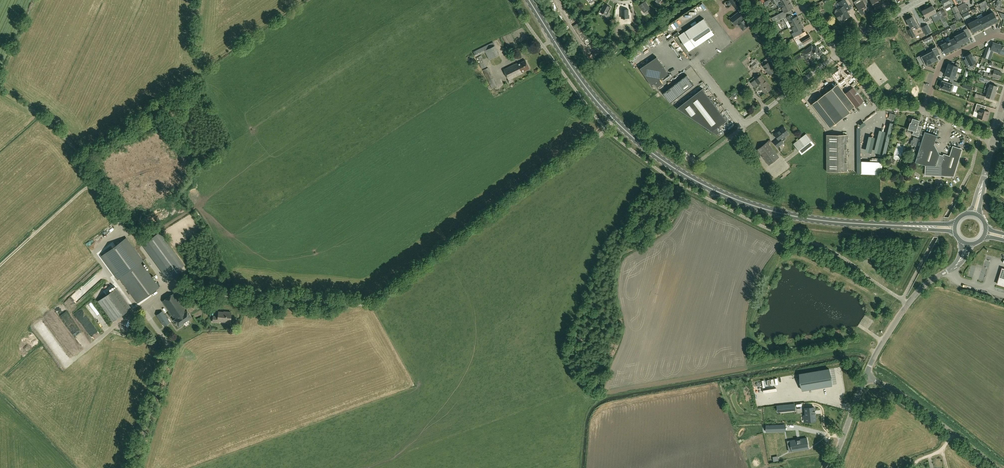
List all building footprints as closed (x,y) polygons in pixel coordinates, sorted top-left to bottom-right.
[(772,1),(774,4),(776,3),(777,5),(778,5),(779,8),(782,7),(791,3),(789,0),(774,0),(772,1)] [(840,7),(836,9),(837,10),(835,10),(835,12),(835,13),(839,21),(840,20),(840,21),(842,21),(843,21),(847,19),(846,18),(850,16),(846,9),(849,7),(845,0),(842,0),(838,3),(840,7)] [(867,12),(869,11),(865,4),(868,2),(866,0),(857,0),(854,2),(861,15),(867,12)] [(875,9),(876,8),(877,9),(880,7),(880,6),(881,6),(879,3),(881,2),(880,0),(870,0),(875,9)] [(951,2),(950,0),(942,0),(941,1),(941,2),(941,3),(942,3),(944,6),(943,6),(945,9),(952,5),(951,2)] [(970,9),(968,5),(967,6),(965,2),(958,7),(961,14),(970,9)] [(642,4),(639,6),(644,13),(648,11),(647,11),(650,9),(645,3),(642,4)] [(794,8),(791,3),(782,7),(784,13),(782,14),(784,19),(790,15),(788,11),(794,8)] [(604,5),(601,12),(603,13),(603,14),(606,16),(611,7),(608,6),(607,7),(604,5)] [(943,15),(941,11),(940,10),(939,11),(936,13),(932,5),(927,8),(931,15),(934,14),(936,17),(938,16),(942,23),(944,22),(945,24),(947,23),(943,15)] [(956,6),(951,8),(954,14),(957,20),(962,17),(959,11),(956,6)] [(931,15),(927,8),(921,11),(925,18),(924,19),(926,22),(929,20),(927,17),(931,15)] [(739,12),(730,18),(732,20),(731,22),(733,23),(734,23),(736,25),(738,24),(741,28),(746,24),(743,19),(744,19),(739,12)] [(993,12),(988,15),(993,23),(998,21),(993,12)] [(792,19),(790,15),(784,19),(789,28),(792,27),(801,22),(798,16),(792,19)] [(993,23),(988,15),(984,17),(983,16),(988,26),(993,23)] [(983,28),(977,16),(975,17),(976,20),(973,21),(978,30),(982,27),(983,28)] [(988,26),(983,16),(978,19),(977,16),(983,28),(988,26)] [(916,29),(919,28),(917,24),(916,24),(912,17),(907,20),(910,27),(914,25),(916,29)] [(704,19),(678,36),(682,42),(682,43),(683,45),(684,45),(685,45),(689,51),(714,34),(704,19)] [(978,30),(973,21),(968,24),(973,32),(978,30)] [(804,28),(801,22),(792,27),(794,32),(792,34),(794,38),(800,35),(798,31),(804,28)] [(916,36),(911,28),(907,30),(912,38),(916,36)] [(960,34),(964,42),(969,40),(968,38),(971,36),(967,28),(959,32),(960,34)] [(800,35),(794,38),(794,39),(798,45),(803,42),(804,45),(807,43),(808,44),(812,41),(811,40),(812,40),(808,34),(804,37),(802,34),(800,35)] [(960,34),(955,36),(960,46),(960,45),(964,42),(960,34)] [(960,46),(955,36),(955,38),(951,40),(955,48),(960,46)] [(955,48),(951,40),(946,42),(950,51),(955,48)] [(950,51),(946,42),(945,41),(940,44),(941,45),(945,54),(950,51)] [(993,42),(991,50),(1003,55),(1003,46),(993,42)] [(927,52),(932,62),(938,59),(935,54),(937,54),(936,53),(939,51),(936,46),(932,48),(932,49),(927,52)] [(811,50),(809,48),(802,53),(807,59),(812,55),(815,59),(818,56),(818,57),(823,54),(819,50),(816,47),(811,50)] [(485,51),(485,52),(489,60),(493,58),(489,49),(485,51)] [(926,65),(932,62),(927,52),(926,52),(927,53),(922,55),(921,55),(917,57),(919,62),(922,60),(923,61),(924,61),(926,65)] [(973,57),(971,53),(969,54),(968,54),(965,55),(966,56),(965,56),(969,63),(966,64),(969,70),(972,68),(974,67),(972,64),(976,62),(975,60),(976,60),(974,56),(973,57)] [(776,70),(772,65),(774,63),(769,56),(765,60),(767,62),(762,67),(769,76),(776,70)] [(657,57),(640,69),(651,85),(654,83),(657,88),(663,84),(660,80),(668,74),(657,57)] [(522,72),(529,69),(525,61),(518,64),(517,63),(504,70),(509,80),(507,80),(509,84),(514,82),(512,78),(522,74),(522,72)] [(947,65),(946,69),(956,72),(959,64),(956,63),(955,66),(949,63),(948,65),(947,65)] [(998,71),(994,70),(987,67),(986,71),(984,70),(983,71),(983,72),(982,71),(981,75),(990,78),(991,78),(992,76),(993,77),(994,76),(1000,78),(1002,73),(998,71)] [(845,78),(839,69),(832,74),(839,82),(838,83),(841,86),(846,82),(844,79),(845,78)] [(953,81),(956,72),(946,69),(944,72),(945,73),(945,75),(950,77),(949,79),(950,80),(957,82),(953,81)] [(497,86),(491,74),(486,77),(492,88),(497,86)] [(694,85),(687,75),(663,94),(670,103),(694,85)] [(755,80),(765,93),(771,89),(761,75),(755,80)] [(980,77),(979,80),(989,83),(990,80),(983,78),(983,76),(980,75),(980,77)] [(956,86),(957,82),(950,80),(949,83),(942,81),(941,81),(940,84),(941,85),(940,87),(952,91),(954,85),(956,86)] [(849,110),(854,105),(845,93),(838,84),(812,104),(830,128),(850,112),(849,110)] [(990,84),(988,90),(995,93),(997,87),(990,84)] [(853,87),(845,93),(854,105),(856,108),(864,101),(858,94),(856,92),(853,87)] [(727,121),(702,88),(677,108),(717,135),(720,133),(717,129),(727,121)] [(993,99),(995,93),(988,90),(986,97),(993,99)] [(983,110),(984,106),(977,103),(974,111),(979,113),(977,117),(987,120),(989,112),(983,110)] [(919,137),(921,130),(917,128),(920,121),(912,119),(911,123),(910,123),(908,129),(914,131),(913,135),(919,137)] [(781,139),(789,134),(784,127),(774,134),(778,139),(774,142),(778,147),(784,142),(781,139)] [(953,177),(962,149),(952,146),(949,156),(945,155),(945,156),(939,155),(934,144),(937,136),(925,132),(915,162),(925,165),(925,175),(953,177)] [(802,154),(815,144),(806,134),(794,144),(802,154)] [(847,171),(847,135),(827,135),(827,171),(847,171)] [(769,165),(779,157),(767,142),(757,150),(769,165)] [(156,235),(144,244),(170,280),(182,271),(156,235)] [(159,287),(140,262),(142,261),(126,238),(101,256),(118,278),(120,277),(138,302),(159,287)] [(98,285),(108,275),(103,270),(93,280),(98,285)] [(163,279),(161,281),(166,288),(169,286),(163,279)] [(97,301),(112,321),(130,308),(116,288),(97,301)] [(175,319),(174,320),(178,326),(192,317),(187,311),(186,311),(186,310),(190,308),(187,304),(183,307),(174,293),(162,301),(175,319)] [(163,310),(152,318),(161,330),(171,322),(163,310)] [(87,314),(84,311),(77,317),(82,322),(87,318),(85,316),(87,314)] [(60,317),(76,332),(78,330),(76,328),(79,325),(74,320),(73,320),(65,312),(60,317)] [(224,320),(230,320),(231,312),(226,312),(218,312),(218,316),(213,316),(213,322),(219,322),(219,320),(224,321),(224,320)] [(56,325),(57,330),(61,329),(59,317),(50,318),(52,325),(56,325)] [(143,334),(146,320),(140,319),(137,333),(143,334)] [(44,338),(47,336),(49,339),(54,336),(44,321),(37,326),(44,338)] [(832,385),(829,369),(800,374),(802,390),(832,385)] [(814,407),(805,408),(807,422),(816,421),(814,407)] [(826,433),(825,430),(829,430),(828,422),(819,423),(820,434),(826,433)] [(807,438),(790,441),(792,451),(809,448),(807,438)]
